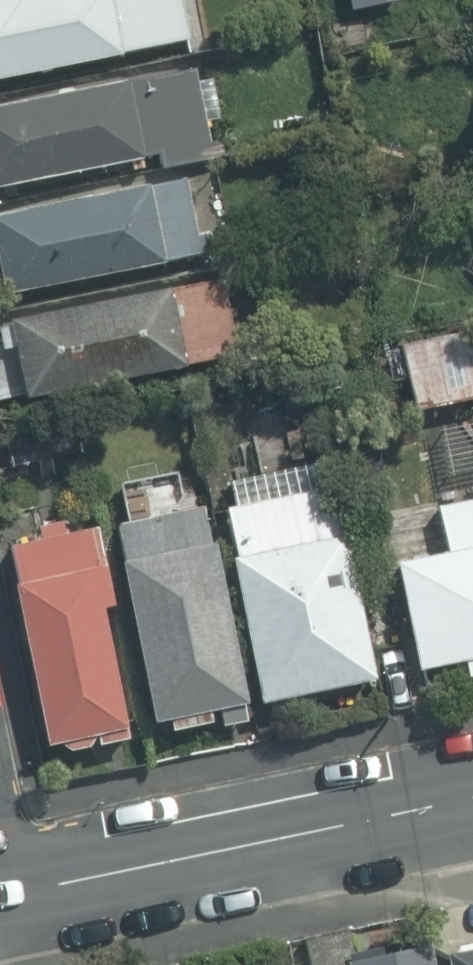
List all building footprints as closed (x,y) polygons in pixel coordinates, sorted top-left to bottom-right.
[(156,46),(159,59),(193,52),(182,0),(0,0),(0,79),(156,46)] [(6,199),(3,186),(160,154),(162,167),(216,156),(198,69),(130,83),(129,80),(0,106),(0,200),(6,199)] [(6,294),(166,262),(166,260),(167,260),(216,250),(201,176),(150,186),(0,216),(0,290),(5,289),(6,294)] [(26,392),(28,400),(188,368),(187,365),(237,355),(222,279),(9,321),(14,347),(0,350),(0,397),(26,392)] [(417,409),(472,398),(472,331),(404,345),(417,409)] [(4,418),(11,463),(82,452),(75,407),(4,418)] [(444,487),(472,481),(472,436),(435,444),(444,487)] [(47,505),(38,462),(0,470),(0,515),(47,505)] [(234,558),(263,702),(378,679),(348,534),(345,535),(336,486),(228,507),(238,557),(234,558)] [(469,676),(472,675),(472,500),(440,507),(449,552),(396,563),(417,669),(466,660),(469,676)] [(211,543),(203,506),(118,523),(126,560),(122,561),(154,722),(171,719),(172,729),(211,721),(209,711),(220,709),(223,724),(247,719),(243,703),(247,702),(215,542),(211,543)] [(61,742),(72,749),(90,745),(98,734),(100,734),(102,743),(131,737),(104,606),(113,604),(97,526),(65,533),(63,523),(40,528),(42,539),(13,545),(21,584),(16,585),(50,744),(61,742)] [(432,939),(382,948),(381,942),(359,946),(355,926),(300,937),(306,964),(437,964),(432,939)] [(461,945),(456,952),(449,954),(451,964),(472,964),(472,942),(461,945)]
